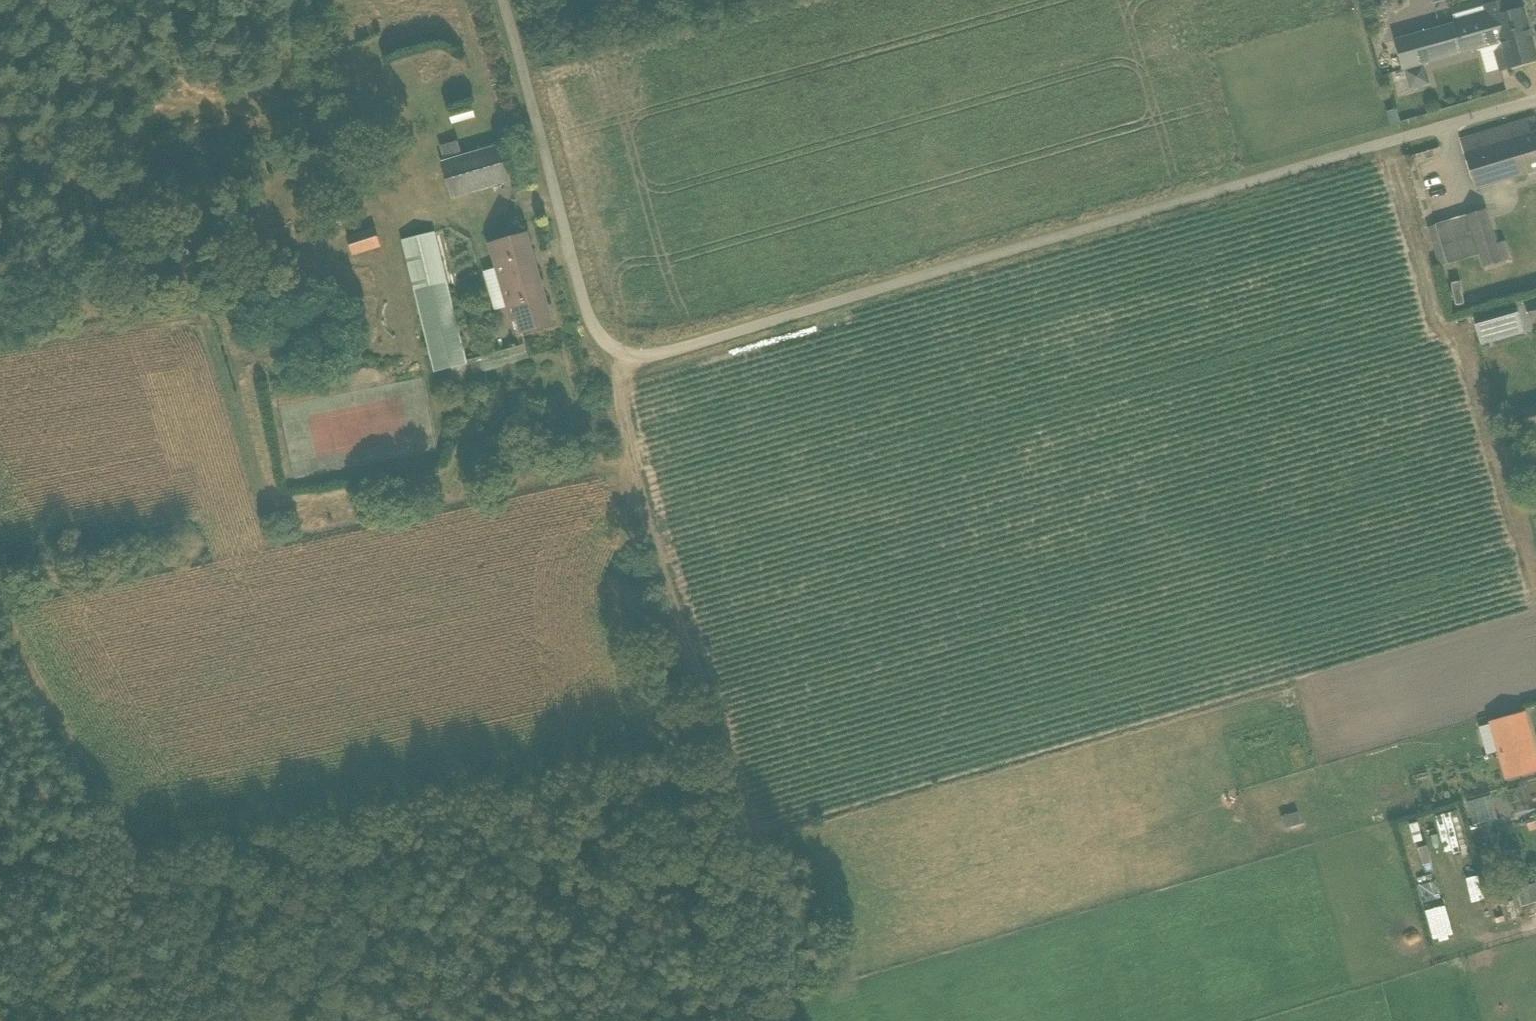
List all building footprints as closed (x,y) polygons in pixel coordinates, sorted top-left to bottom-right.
[(1523,9),(1512,12),(1509,0),(1506,0),(1485,6),(1487,12),(1455,21),(1455,24),(1395,41),(1403,70),(1502,42),(1505,51),(1496,53),(1501,70),(1509,67),(1509,68),(1535,60),(1535,56),(1523,9)] [(1397,109),(1388,111),(1392,123),(1400,121),(1397,109)] [(1462,140),(1476,188),(1529,172),(1529,171),(1535,169),(1535,133),(1530,135),(1526,121),(1462,140)] [(453,196),(510,180),(501,145),(443,161),(453,196)] [(1497,243),(1493,228),(1433,246),(1438,265),(1479,253),(1483,268),(1510,259),(1505,241),(1497,243)] [(547,306),(526,233),(492,244),(513,319),(519,317),(523,331),(552,324),(551,320),(556,318),(552,305),(547,306)] [(349,257),(378,247),(373,235),(345,245),(349,257)] [(433,370),(467,361),(437,235),(403,243),(433,370)] [(1525,302),(1531,323),(1535,322),(1535,299),(1525,302)] [(1521,326),(1518,310),(1476,322),(1479,338),(1521,326)] [(318,445),(345,445),(344,405),(329,406),(330,434),(318,434),(318,445)] [(1505,780),(1535,771),(1535,753),(1525,712),(1488,722),(1505,780)] [(1535,902),(1535,883),(1516,889),(1521,906),(1535,902)]
